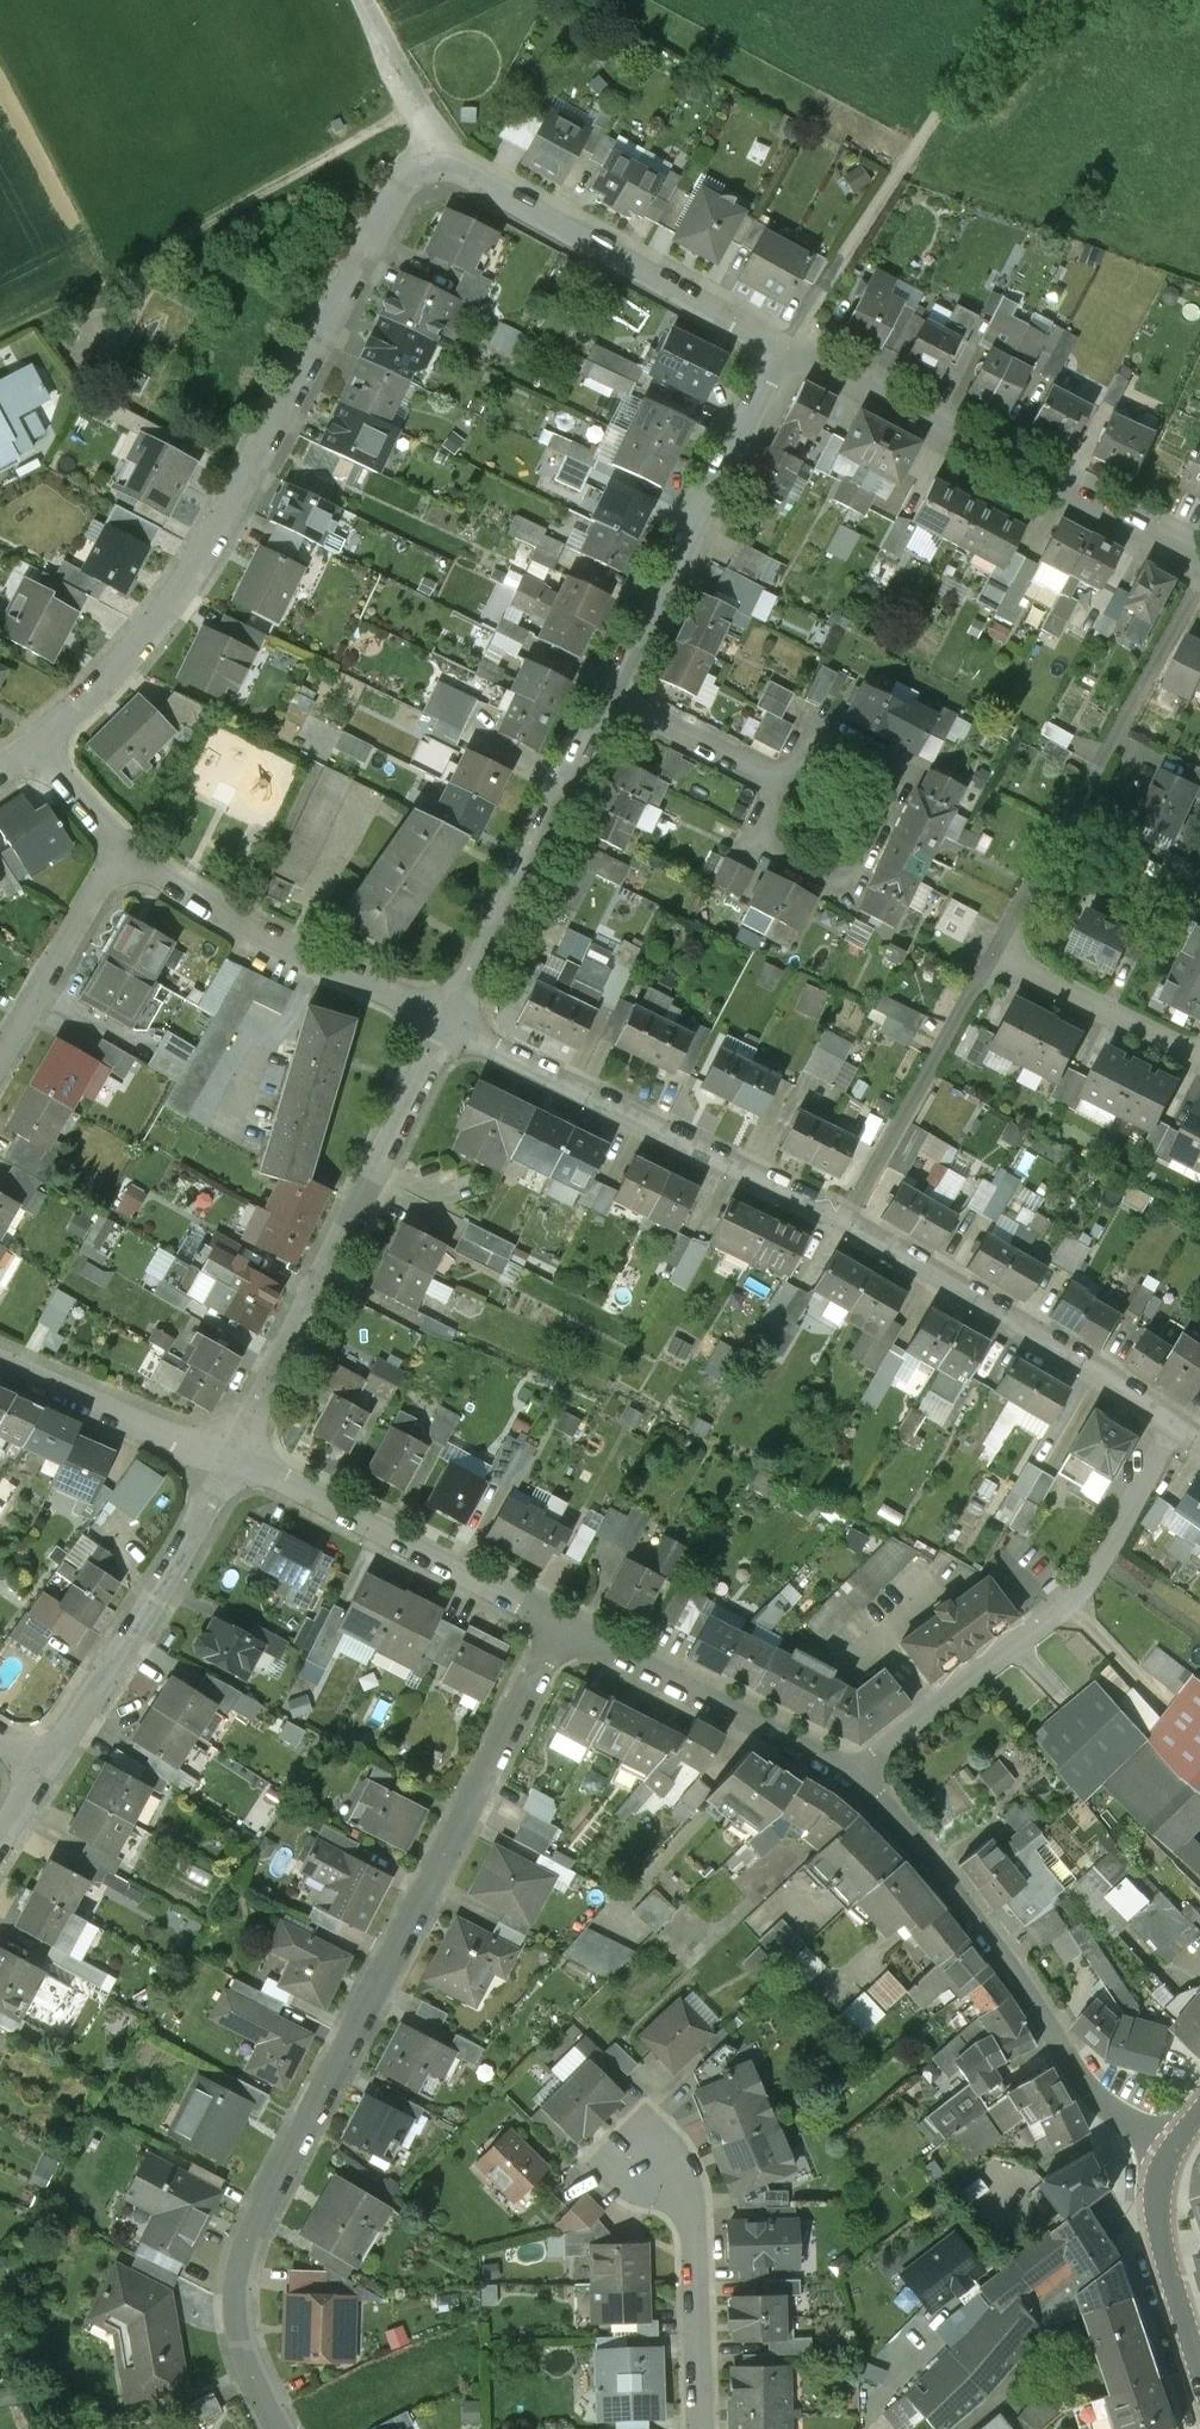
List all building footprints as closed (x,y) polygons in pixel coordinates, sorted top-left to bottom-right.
[(528,154),(544,124),(514,108),(498,137),(528,154)] [(599,111),(587,134),(579,149),(592,156),(603,135),(612,118),(599,111)] [(587,134),(550,113),(544,124),(528,154),(524,160),(544,171),(542,173),(560,183),(579,149),(587,134)] [(339,120),(331,125),(336,133),(343,128),(339,120)] [(602,167),(610,151),(615,142),(603,135),(592,156),(589,160),(602,167)] [(600,204),(612,211),(637,166),(610,151),(602,167),(589,190),(603,198),(600,204)] [(663,180),(637,166),(612,211),(625,218),(628,212),(642,219),(643,218),(663,180)] [(668,171),(663,180),(643,218),(656,224),(676,188),(681,178),(668,171)] [(656,224),(671,233),(691,196),(676,188),(656,224)] [(715,200),(701,192),(696,199),(691,196),(671,233),(676,236),(674,241),(715,264),(728,240),(742,214),(731,208),(734,201),(728,198),(720,198),(715,200)] [(497,235),(446,211),(426,254),(464,272),(477,278),(478,276),(497,235)] [(754,221),(742,214),(728,240),(740,247),(741,246),(754,221)] [(741,246),(753,253),(764,234),(767,228),(754,221),(741,246)] [(810,259),(764,234),(753,253),(738,280),(785,305),(799,278),(810,259)] [(813,253),(810,259),(799,278),(812,285),(826,260),(813,253)] [(464,272),(451,297),(460,301),(478,310),(491,283),(478,276),(477,278),(464,272)] [(894,286),(874,276),(846,330),(881,349),(882,346),(903,306),(888,298),(894,286)] [(403,291),(454,314),(460,301),(451,297),(409,277),(403,291)] [(403,291),(396,287),(382,317),(429,340),(433,342),(437,332),(447,328),(454,314),(403,291)] [(994,352),(1011,318),(1017,306),(1003,299),(978,345),(989,351),(989,350),(994,352)] [(943,331),(925,322),(920,332),(906,359),(905,361),(939,379),(948,363),(953,366),(979,317),(956,305),(943,331)] [(914,311),(903,306),(882,346),(893,352),(907,324),(914,311)] [(361,361),(405,381),(412,367),(415,367),(429,340),(382,317),(361,361)] [(967,393),(987,404),(1010,360),(1025,330),(1027,326),(1011,318),(994,352),(989,350),(989,351),(983,363),(980,361),(972,376),(975,378),(967,393)] [(906,359),(920,332),(907,324),(893,352),(906,359)] [(1037,350),(1051,357),(1064,331),(1050,324),(1037,350)] [(1031,333),(1025,330),(1010,360),(1020,365),(1028,351),(1023,349),(1031,333)] [(1078,339),(1064,331),(1051,357),(1041,375),(1055,383),(1078,339)] [(723,358),(671,333),(661,354),(646,347),(637,365),(643,368),(636,384),(656,394),(663,380),(703,399),(723,358)] [(585,361),(636,384),(643,368),(637,365),(595,345),(585,361)] [(1020,365),(1010,360),(987,404),(1007,414),(1015,399),(1017,400),(1025,385),(1023,384),(1030,371),(1020,365)] [(341,404),(385,424),(395,403),(401,405),(408,390),(402,387),(405,381),(361,361),(341,404)] [(629,398),(636,384),(585,361),(579,374),(629,398)] [(114,384),(139,397),(149,378),(124,365),(114,384)] [(1116,375),(1102,401),(1116,408),(1130,382),(1116,375)] [(1,467),(18,459),(18,457),(33,450),(28,442),(44,434),(33,414),(17,423),(16,419),(42,405),(41,404),(45,402),(41,395),(44,393),(39,384),(36,386),(33,379),(29,381),(28,379),(1,394),(0,391),(0,466),(1,467)] [(835,399),(804,383),(770,448),(788,458),(799,436),(812,442),(835,399)] [(1090,408),(1049,388),(1030,427),(1063,444),(1071,428),(1078,432),(1090,408)] [(644,401),(628,434),(676,456),(692,424),(644,401)] [(140,434),(167,448),(173,436),(114,404),(106,419),(139,436),(140,434)] [(321,447),(377,473),(398,430),(385,424),(341,404),(321,447)] [(859,465),(868,470),(889,428),(859,412),(844,441),(837,454),(840,455),(859,465)] [(1158,434),(1112,413),(1091,457),(1138,479),(1158,434)] [(919,444),(889,428),(868,470),(876,474),(867,491),(874,494),(886,500),(894,484),(897,485),(919,444)] [(167,448),(140,434),(139,436),(112,488),(137,501),(167,517),(195,463),(167,448)] [(660,487),(676,456),(628,434),(613,465),(660,487)] [(549,449),(592,469),(594,470),(601,456),(556,435),(549,449)] [(837,454),(844,441),(832,435),(820,458),(834,466),(840,455),(837,454)] [(1181,488),(1199,497),(1199,445),(1181,488)] [(788,458),(770,448),(749,489),(779,504),(800,464),(788,458)] [(556,480),(581,492),(592,469),(549,449),(540,468),(557,476),(556,480)] [(832,500),(847,508),(868,470),(859,465),(850,482),(844,478),(832,500)] [(876,474),(868,470),(847,508),(862,516),(874,494),(867,491),(876,474)] [(912,523),(956,546),(979,504),(934,481),(912,523)] [(336,507),(288,484),(270,521),(276,524),(305,538),(318,544),(322,535),(326,537),(328,532),(331,533),(337,522),(334,520),(336,516),(332,515),(336,507)] [(592,522),(595,523),(634,542),(650,509),(607,489),(592,522)] [(160,529),(167,517),(137,501),(131,514),(160,529)] [(1023,528),(979,504),(956,546),(994,566),(1001,570),(1011,552),(1023,528)] [(150,548),(160,529),(131,514),(115,505),(104,526),(118,534),(119,532),(150,548)] [(537,549),(559,559),(565,546),(543,536),(546,530),(516,515),(507,534),(537,549)] [(1039,560),(1069,576),(1091,535),(1061,519),(1039,560)] [(895,520),(877,553),(893,561),(910,528),(895,520)] [(620,572),(634,542),(595,523),(581,554),(620,572)] [(839,523),(826,550),(847,560),(859,532),(839,523)] [(305,538),(276,524),(263,550),(292,563),(305,538)] [(150,548),(119,532),(118,534),(110,549),(101,545),(86,572),(81,570),(81,571),(80,572),(107,586),(125,596),(150,548)] [(1120,551),(1091,535),(1069,576),(1076,580),(1099,593),(1120,551)] [(728,570),(754,584),(768,557),(741,543),(728,570)] [(263,550),(259,547),(234,599),(249,607),(248,608),(276,622),(303,569),(292,563),(263,550)] [(531,561),(553,571),(559,559),(537,549),(531,561)] [(1024,558),(1011,552),(1001,570),(994,566),(976,601),(995,611),(1001,599),(1024,558)] [(1038,567),(1024,558),(1001,599),(1016,608),(1038,567)] [(53,578),(85,595),(98,602),(107,586),(80,572),(81,571),(63,561),(57,571),(53,578)] [(1177,581),(1145,564),(1129,595),(1123,607),(1124,608),(1136,614),(1154,624),(1177,581)] [(728,570),(727,570),(713,599),(734,609),(741,593),(757,601),(764,589),(754,584),(728,570)] [(50,597),(77,611),(85,595),(53,578),(42,572),(36,583),(53,591),(50,597)] [(24,576),(0,621),(0,636),(50,663),(77,611),(50,597),(53,591),(36,583),(24,576)] [(523,576),(515,591),(538,602),(543,590),(545,586),(523,576)] [(1076,580),(1069,576),(1040,630),(1054,638),(1074,601),(1067,598),(1076,580)] [(607,596),(566,577),(557,596),(543,590),(538,602),(592,628),(607,596)] [(1123,607),(1129,595),(1116,588),(1102,614),(1117,621),(1124,608),(1123,607)] [(530,617),(532,613),(538,602),(515,591),(508,606),(530,617)] [(700,593),(688,618),(723,634),(729,622),(740,627),(746,616),(749,618),(757,601),(741,593),(734,609),(713,599),(700,593)] [(537,638),(578,658),(592,628),(538,602),(532,613),(546,620),(537,638)] [(496,632),(522,645),(528,631),(487,611),(483,619),(475,615),(472,620),(496,632)] [(1142,646),(1154,624),(1136,614),(1124,636),(1142,646)] [(215,635),(255,654),(264,635),(225,616),(215,635)] [(688,618),(677,641),(712,658),(723,634),(688,618)] [(215,635),(204,630),(179,680),(214,696),(219,684),(236,693),(255,654),(215,635)] [(489,644),(515,657),(522,645),(496,632),(489,644)] [(1199,680),(1199,644),(1187,637),(1163,685),(1191,698),(1196,688),(1199,680)] [(694,697),(712,658),(677,641),(659,680),(694,697)] [(459,668),(512,693),(518,681),(502,673),(504,670),(481,660),(479,665),(464,658),(459,668)] [(512,693),(516,695),(552,713),(568,681),(527,661),(518,681),(512,693)] [(835,671),(824,693),(836,699),(847,677),(835,671)] [(423,713),(437,720),(462,732),(477,700),(438,681),(423,713)] [(769,681),(756,707),(765,711),(781,719),(794,694),(769,681)] [(845,720),(869,732),(886,697),(862,685),(860,690),(854,687),(845,704),(851,707),(845,720)] [(173,692),(155,715),(170,730),(169,731),(172,735),(181,726),(193,732),(204,708),(173,692)] [(534,751),(552,713),(516,695),(497,733),(534,751)] [(910,709),(886,697),(869,732),(915,755),(926,734),(935,717),(912,705),(910,709)] [(155,715),(138,698),(90,746),(129,785),(145,769),(138,762),(169,731),(170,730),(155,715)] [(285,704),(279,715),(301,726),(307,715),(285,704)] [(940,707),(935,717),(926,734),(943,742),(957,716),(940,707)] [(781,719),(765,711),(751,738),(779,752),(792,725),(781,719)] [(437,720),(431,733),(456,745),(462,732),(437,720)] [(1047,723),(1042,734),(1064,744),(1069,734),(1047,723)] [(341,732),(333,749),(363,764),(371,746),(341,732)] [(668,748),(657,769),(671,776),(682,754),(668,748)] [(508,772),(465,751),(448,783),(492,806),(508,772)] [(620,761),(609,786),(657,808),(667,787),(654,781),(655,778),(620,761)] [(324,767),(264,896),(283,905),(292,886),(301,890),(352,780),(324,767)] [(1188,786),(1196,790),(1193,797),(1199,800),(1199,769),(1197,767),(1188,786)] [(929,770),(917,795),(951,812),(963,787),(929,770)] [(1188,786),(1160,773),(1150,795),(1147,793),(1142,795),(1137,805),(1138,810),(1142,812),(1139,818),(1175,836),(1193,797),(1196,790),(1188,786)] [(466,835),(475,841),(492,806),(448,783),(431,819),(466,835)] [(609,786),(598,809),(633,825),(650,834),(661,810),(657,808),(609,786)] [(940,835),(951,812),(917,795),(915,794),(903,817),(940,835)] [(48,808),(36,815),(23,796),(0,812),(0,831),(10,847),(27,873),(72,844),(48,808)] [(621,850),(633,825),(598,809),(587,834),(600,840),(607,843),(621,850)] [(431,819),(414,811),(341,917),(388,949),(466,835),(431,819)] [(928,858),(940,835),(903,817),(891,840),(928,858)] [(607,843),(600,840),(596,847),(603,851),(607,843)] [(916,882),(928,858),(891,840),(880,864),(916,882)] [(27,873),(10,847),(0,854),(0,856),(16,880),(27,873)] [(589,847),(579,867),(619,886),(629,867),(589,847)] [(635,854),(629,867),(645,875),(651,863),(635,854)] [(0,856),(0,888),(6,898),(21,888),(16,880),(0,856)] [(725,858),(712,884),(740,898),(753,872),(725,858)] [(904,905),(916,882),(880,864),(868,886),(870,887),(904,905)] [(740,924),(764,936),(791,885),(767,873),(740,924)] [(815,897),(791,885),(764,936),(788,949),(815,897)] [(893,928),(904,905),(870,887),(858,911),(893,928)] [(976,913),(951,898),(934,928),(960,942),(976,913)] [(1132,932),(1089,910),(1068,951),(1084,959),(1082,964),(1097,971),(1100,967),(1113,974),(1123,955),(1134,933),(1132,932)] [(127,918),(106,954),(152,981),(173,944),(158,936),(159,935),(143,926),(142,927),(127,918)] [(576,970),(579,964),(595,930),(579,922),(574,932),(568,930),(554,959),(576,970)] [(1134,933),(1123,955),(1139,962),(1152,934),(1135,926),(1132,932),(1134,933)] [(1198,928),(1162,999),(1170,1003),(1197,1016),(1199,1018),(1199,930),(1198,928)] [(890,945),(884,957),(898,964),(904,951),(890,945)] [(621,950),(608,978),(596,1003),(612,1010),(617,999),(637,958),(621,950)] [(80,1001),(130,1029),(156,983),(152,981),(106,954),(80,1001)] [(517,1022),(545,1035),(576,970),(554,959),(548,956),(517,1022)] [(197,1007),(214,1017),(229,990),(242,966),(225,959),(197,1007)] [(579,964),(576,970),(545,1035),(576,1050),(595,1012),(592,1010),(596,1003),(608,978),(579,964)] [(292,991),(242,966),(229,990),(253,1001),(281,1015),(292,991)] [(802,982),(794,1011),(821,1018),(828,989),(802,982)] [(214,1017),(163,1106),(186,1119),(253,1001),(229,990),(214,1017)] [(613,1046),(643,1060),(661,1021),(672,999),(653,990),(643,1011),(632,1006),(613,1046)] [(881,995),(874,1011),(886,1017),(916,1031),(924,1015),(881,995)] [(613,1046),(632,1006),(617,999),(612,1010),(599,1038),(613,1046)] [(989,1050),(1022,1067),(1048,1016),(1013,999),(994,1036),(987,1050),(989,1050)] [(1197,1016),(1170,1003),(1163,1017),(1190,1030),(1197,1016)] [(308,1008),(283,1090),(329,1104),(353,1021),(308,1008)] [(1083,1034),(1048,1016),(1022,1067),(1055,1084),(1057,1085),(1066,1067),(1083,1034)] [(916,1031),(886,1017),(879,1032),(909,1047),(916,1031)] [(691,1035),(661,1021),(643,1060),(673,1074),(675,1069),(691,1035)] [(691,1035),(675,1069),(689,1076),(710,1032),(695,1025),(691,1035)] [(987,1050),(994,1036),(979,1028),(963,1061),(979,1069),(989,1050),(987,1050)] [(167,1033),(148,1066),(175,1082),(194,1048),(167,1033)] [(741,1033),(736,1041),(756,1051),(760,1042),(741,1033)] [(59,1039),(31,1088),(70,1110),(80,1093),(92,1100),(109,1071),(110,1068),(97,1061),(59,1039)] [(107,1043),(97,1061),(110,1068),(109,1071),(124,1079),(135,1059),(107,1043)] [(1084,1097),(1118,1114),(1143,1064),(1108,1046),(1092,1079),(1083,1097),(1084,1097)] [(815,1047),(802,1071),(831,1086),(843,1061),(815,1047)] [(700,1088),(730,1102),(749,1063),(719,1049),(700,1088)] [(779,1078),(749,1063),(730,1102),(760,1117),(779,1078)] [(1178,1081),(1143,1064),(1118,1114),(1151,1131),(1152,1132),(1158,1120),(1178,1081)] [(1057,1085),(1055,1084),(1048,1098),(1062,1105),(1079,1073),(1066,1067),(1057,1085)] [(1079,1073),(1062,1105),(1077,1112),(1084,1097),(1083,1097),(1092,1079),(1079,1073)] [(47,1150),(70,1110),(31,1088),(7,1130),(27,1141),(28,1140),(47,1150)] [(509,1159),(512,1154),(531,1114),(514,1106),(517,1101),(504,1094),(502,1100),(480,1089),(463,1124),(470,1127),(460,1147),(491,1162),(495,1152),(509,1159)] [(329,1104),(283,1090),(259,1173),(281,1179),(304,1186),(306,1179),(329,1104)] [(844,1094),(835,1111),(840,1113),(852,1120),(862,1105),(844,1094)] [(1199,1170),(1199,1103),(1183,1134),(1172,1156),(1174,1157),(1199,1170)] [(512,1154),(551,1172),(572,1128),(533,1109),(531,1114),(512,1154)] [(779,1150),(808,1164),(827,1126),(797,1112),(779,1150)] [(1171,1127),(1158,1120),(1152,1132),(1151,1131),(1141,1151),(1155,1158),(1156,1156),(1171,1127)] [(910,1125),(886,1168),(903,1177),(928,1135),(910,1125)] [(856,1140),(827,1126),(808,1164),(838,1179),(856,1140)] [(1183,1134),(1171,1127),(1156,1156),(1171,1164),(1174,1157),(1172,1156),(1183,1134)] [(607,1145),(572,1128),(551,1172),(548,1178),(581,1194),(583,1195),(591,1179),(607,1145)] [(28,1140),(27,1141),(13,1165),(42,1182),(43,1183),(53,1166),(42,1159),(47,1150),(28,1140)] [(613,1202),(645,1217),(666,1174),(633,1158),(616,1191),(612,1201),(613,1202)] [(879,1219),(907,1235),(946,1169),(937,1163),(918,1194),(900,1184),(879,1219)] [(13,1165),(0,1188),(0,1194),(21,1206),(20,1209),(25,1212),(42,1182),(13,1165)] [(965,1180),(946,1169),(907,1235),(936,1252),(956,1217),(946,1211),(965,1180)] [(996,1187),(980,1214),(994,1223),(1019,1182),(1005,1173),(996,1187)] [(696,1189),(666,1174),(645,1217),(639,1229),(659,1238),(664,1226),(675,1232),(696,1189)] [(304,1186),(281,1179),(265,1210),(308,1232),(328,1190),(306,1179),(304,1186)] [(603,1185),(591,1179),(583,1195),(581,1194),(577,1202),(591,1208),(603,1185)] [(981,1179),(966,1206),(980,1214),(996,1187),(981,1179)] [(116,1207),(134,1215),(146,1188),(128,1180),(116,1207)] [(1123,1199),(1143,1209),(1150,1194),(1131,1184),(1123,1199)] [(616,1191),(603,1185),(591,1208),(606,1216),(613,1202),(612,1201),(616,1191)] [(20,1209),(21,1206),(0,1194),(0,1243),(20,1209)] [(748,1263),(750,1259),(770,1220),(729,1200),(708,1243),(748,1263)] [(308,1232),(265,1210),(261,1208),(245,1239),(292,1263),(308,1232)] [(97,1259),(115,1220),(96,1212),(78,1251),(97,1259)] [(1036,1214),(1028,1227),(994,1285),(1023,1302),(1043,1268),(1022,1256),(1035,1234),(1040,1237),(1050,1221),(1036,1214)] [(807,1238),(770,1220),(750,1259),(788,1277),(807,1238)] [(468,1222),(461,1238),(491,1253),(507,1261),(515,1246),(468,1222)] [(965,1268),(994,1285),(1028,1227),(1019,1223),(1005,1246),(985,1234),(965,1268)] [(401,1224),(385,1256),(427,1277),(443,1244),(401,1224)] [(217,1233),(209,1247),(208,1248),(235,1263),(243,1248),(217,1233)] [(691,1239),(678,1233),(676,1240),(672,1238),(661,1260),(676,1267),(691,1239)] [(1062,1233),(1045,1261),(1058,1268),(1075,1240),(1062,1233)] [(461,1238),(454,1252),(484,1266),(491,1253),(461,1238)] [(707,1247),(691,1239),(676,1267),(665,1286),(681,1295),(707,1247)] [(1075,1240),(1058,1268),(1072,1276),(1089,1249),(1075,1240)] [(189,1266),(266,1310),(279,1288),(235,1263),(208,1248),(209,1247),(208,1247),(200,1248),(189,1266)] [(838,1328),(842,1320),(870,1274),(833,1252),(811,1290),(829,1301),(820,1317),(838,1328)] [(429,1278),(427,1277),(385,1256),(369,1289),(414,1310),(429,1278)] [(189,1266),(175,1258),(163,1280),(185,1293),(254,1332),(266,1310),(189,1266)] [(904,1294),(870,1274),(842,1320),(862,1332),(847,1357),(860,1364),(874,1339),(876,1340),(888,1320),(904,1294)] [(185,1293),(163,1280),(154,1296),(177,1309),(185,1293)] [(754,1332),(767,1339),(796,1289),(784,1281),(754,1332)] [(1048,1317),(1076,1333),(1096,1299),(1068,1283),(1048,1317)] [(36,1320),(55,1331),(75,1297),(56,1286),(36,1320)] [(1142,1286),(1127,1310),(1140,1317),(1154,1293),(1142,1286)] [(767,1339),(762,1347),(782,1359),(800,1327),(795,1324),(811,1297),(796,1289),(767,1339)] [(1124,1315),(1096,1299),(1076,1333),(1104,1349),(1124,1315)] [(903,1351),(934,1368),(959,1325),(928,1308),(903,1351)] [(426,1316),(419,1329),(450,1341),(455,1330),(426,1316)] [(874,1339),(860,1364),(876,1374),(890,1350),(903,1328),(888,1320),(876,1340),(874,1339)] [(989,1342),(959,1325),(934,1368),(939,1372),(927,1393),(952,1406),(989,1342)] [(156,1330),(149,1342),(166,1352),(173,1340),(156,1330)] [(1153,1382),(1157,1377),(1172,1355),(1175,1349),(1148,1331),(1126,1364),(1153,1382)] [(190,1366),(224,1385),(239,1358),(196,1333),(190,1344),(196,1348),(187,1364),(190,1366)] [(1175,1349),(1172,1355),(1157,1377),(1188,1399),(1199,1382),(1199,1346),(1183,1334),(1175,1349)] [(905,1359),(890,1350),(876,1374),(860,1402),(875,1411),(905,1359)] [(376,1358),(365,1379),(362,1385),(364,1386),(389,1400),(404,1373),(376,1358)] [(1007,1431),(1020,1409),(1041,1374),(1013,1358),(993,1393),(1008,1401),(995,1424),(1007,1431)] [(224,1385),(190,1366),(185,1373),(162,1360),(151,1378),(209,1411),(224,1385)] [(313,1434),(346,1451),(366,1413),(353,1406),(364,1386),(362,1385),(365,1379),(333,1362),(313,1400),(327,1408),(313,1434)] [(1069,1390),(1041,1374),(1020,1409),(1049,1425),(1069,1390)] [(0,1389),(0,1420),(14,1395),(0,1389)] [(44,1409),(14,1395),(0,1420),(0,1438),(1,1437),(22,1447),(44,1409)] [(430,1437),(443,1444),(460,1416),(442,1406),(431,1425),(430,1437)] [(910,1408),(893,1436),(908,1445),(924,1417),(910,1408)] [(78,1425),(44,1409),(22,1447),(60,1464),(74,1435),(78,1425)] [(1138,1437),(1093,1411),(1057,1473),(1081,1487),(1079,1491),(1099,1503),(1138,1437)] [(1007,1431),(995,1424),(983,1445),(996,1452),(1007,1431)] [(427,1446),(391,1426),(367,1471),(402,1490),(427,1446)] [(112,1452),(74,1435),(60,1464),(51,1486),(55,1488),(58,1482),(80,1492),(78,1498),(83,1500),(87,1501),(96,1479),(101,1482),(107,1467),(106,1466),(112,1452)] [(504,1441),(486,1474),(502,1482),(519,1449),(504,1441)] [(532,1455),(519,1449),(502,1482),(514,1489),(532,1455)] [(1023,1499),(1040,1470),(1027,1462),(1010,1491),(1023,1499)] [(486,1482),(450,1463),(428,1503),(464,1522),(486,1482)] [(157,1483),(133,1465),(110,1496),(135,1513),(157,1483)] [(1055,1479),(1040,1470),(1023,1499),(1008,1526),(1025,1536),(1042,1508),(1039,1506),(1055,1479)] [(0,1481),(0,1515),(18,1488),(2,1477),(0,1481)] [(1199,1526),(1199,1477),(1177,1510),(1199,1526)] [(112,1492),(101,1482),(96,1479),(87,1501),(83,1500),(77,1515),(91,1521),(112,1492)] [(1161,1497),(1142,1522),(1155,1531),(1173,1506),(1161,1497)] [(488,1536),(520,1553),(539,1517),(542,1512),(528,1504),(525,1510),(508,1500),(488,1536)] [(569,1534),(539,1517),(520,1553),(544,1566),(553,1551),(558,1554),(569,1534)] [(259,1568),(278,1531),(261,1523),(242,1560),(259,1568)] [(285,1600),(306,1611),(332,1559),(278,1531),(259,1568),(292,1585),(285,1600)] [(575,1534),(563,1557),(577,1564),(590,1541),(575,1534)] [(1169,1553),(1183,1563),(1195,1545),(1182,1536),(1169,1553)] [(666,1537),(649,1570),(663,1577),(662,1579),(665,1581),(683,1546),(666,1537)] [(1195,1545),(1183,1563),(1177,1571),(1190,1580),(1199,1566),(1199,1538),(1195,1545)] [(890,1539),(858,1569),(879,1589),(917,1553),(890,1539)] [(97,1547),(72,1584),(104,1605),(119,1584),(100,1571),(110,1556),(97,1547)] [(605,1597),(642,1617),(662,1579),(663,1577),(649,1570),(626,1558),(605,1597)] [(858,1569),(803,1622),(822,1641),(858,1606),(860,1608),(879,1589),(858,1569)] [(67,1592),(72,1584),(55,1572),(50,1581),(67,1592)] [(375,1649),(404,1592),(365,1572),(345,1611),(317,1666),(324,1669),(343,1633),(375,1649)] [(996,1592),(985,1578),(948,1606),(945,1601),(932,1610),(936,1615),(899,1643),(910,1657),(909,1657),(927,1681),(940,1671),(937,1667),(951,1656),(953,1658),(973,1644),(975,1646),(989,1636),(985,1630),(1001,1618),(1004,1623),(1016,1614),(999,1590),(996,1592)] [(76,1647),(104,1605),(72,1584),(67,1592),(57,1606),(42,1596),(29,1616),(50,1630),(76,1647)] [(733,1612),(749,1624),(765,1607),(756,1598),(760,1593),(755,1589),(733,1612)] [(404,1592),(375,1649),(413,1668),(420,1656),(439,1618),(442,1611),(404,1592)] [(305,1660),(317,1666),(345,1611),(334,1605),(305,1660)] [(740,1633),(751,1638),(761,1627),(762,1628),(766,1629),(780,1613),(775,1609),(771,1613),(765,1607),(749,1624),(740,1633)] [(50,1630),(29,1616),(25,1613),(8,1637),(34,1655),(50,1630)] [(718,1674),(720,1670),(739,1634),(708,1617),(687,1658),(718,1674)] [(452,1624),(439,1618),(420,1656),(432,1662),(452,1624)] [(223,1628),(214,1622),(206,1637),(198,1639),(195,1645),(197,1653),(244,1678),(251,1665),(262,1672),(271,1656),(244,1641),(246,1637),(245,1636),(230,1627),(223,1628)] [(244,1641),(271,1656),(278,1660),(288,1642),(252,1623),(245,1636),(246,1637),(244,1641)] [(465,1631),(452,1624),(432,1662),(446,1669),(465,1631)] [(508,1645),(469,1625),(465,1631),(446,1669),(440,1681),(479,1701),(508,1645)] [(720,1670),(754,1688),(774,1650),(751,1638),(740,1633),(740,1632),(739,1634),(720,1670)] [(1157,1645),(1141,1666),(1182,1697),(1161,1724),(1132,1691),(1117,1702),(1182,1776),(1199,1789),(1199,1679),(1157,1645)] [(790,1659),(774,1650),(754,1688),(853,1742),(861,1742),(909,1704),(883,1671),(862,1687),(864,1691),(858,1695),(826,1678),(830,1671),(793,1652),(790,1659)] [(207,1675),(196,1691),(216,1704),(214,1705),(227,1714),(241,1693),(207,1675)] [(173,1676),(153,1708),(195,1735),(214,1705),(216,1704),(196,1691),(173,1676)] [(1031,1737),(1086,1802),(1103,1784),(1141,1822),(1174,1850),(1199,1828),(1199,1789),(1182,1776),(1117,1702),(1097,1680),(1031,1737)] [(588,1746),(590,1743),(612,1700),(580,1684),(555,1730),(588,1746)] [(590,1743),(621,1759),(644,1716),(612,1700),(590,1743)] [(175,1766),(195,1735),(153,1708),(133,1741),(152,1753),(174,1768),(175,1766)] [(668,1750),(674,1753),(684,1737),(644,1716),(621,1759),(618,1768),(643,1781),(668,1750)] [(695,1720),(684,1737),(674,1753),(673,1755),(677,1758),(703,1773),(724,1736),(695,1720)] [(668,1750),(643,1781),(600,1831),(604,1834),(608,1830),(612,1834),(651,1788),(656,1791),(652,1796),(658,1801),(673,1782),(664,1775),(677,1758),(673,1755),(674,1753),(668,1750)] [(779,1813),(801,1783),(783,1769),(781,1771),(766,1760),(764,1763),(750,1751),(714,1790),(704,1800),(727,1817),(729,1814),(741,1824),(743,1822),(758,1833),(779,1813)] [(175,1766),(174,1768),(152,1753),(144,1766),(168,1781),(176,1787),(185,1773),(175,1766)] [(132,1759),(124,1773),(149,1786),(149,1788),(161,1794),(168,1781),(144,1766),(132,1759)] [(993,1793),(1012,1779),(998,1759),(979,1773),(993,1793)] [(107,1764),(88,1800),(130,1823),(149,1788),(149,1786),(124,1773),(107,1764)] [(374,1766),(367,1779),(405,1798),(411,1785),(374,1766)] [(704,1800),(714,1790),(700,1778),(672,1811),(684,1822),(704,1800)] [(345,1821),(403,1850),(424,1808),(405,1798),(367,1779),(345,1821)] [(818,1850),(856,1815),(831,1795),(804,1779),(801,1783),(779,1813),(791,1820),(806,1829),(800,1836),(818,1850)] [(527,1811),(549,1824),(557,1809),(554,1808),(553,1799),(532,1788),(522,1808),(527,1811)] [(113,1854),(130,1823),(88,1800),(70,1833),(89,1843),(112,1855),(113,1854)] [(1019,1834),(1028,1843),(1040,1833),(1032,1823),(1042,1814),(1031,1802),(1021,1810),(1016,1804),(1004,1815),(1019,1834)] [(527,1811),(520,1825),(542,1837),(549,1824),(527,1811)] [(781,1838),(791,1820),(779,1813),(758,1833),(726,1862),(736,1871),(746,1863),(749,1866),(781,1838)] [(856,1899),(902,1861),(856,1815),(818,1850),(802,1865),(846,1909),(856,1899)] [(513,1839),(541,1855),(542,1855),(550,1841),(542,1837),(520,1825),(513,1839)] [(323,1826),(316,1840),(352,1857),(359,1844),(323,1826)] [(957,1865),(975,1887),(1004,1863),(1028,1843),(1019,1834),(997,1852),(987,1840),(957,1865)] [(352,1857),(316,1840),(304,1863),(328,1875),(312,1907),(342,1922),(362,1932),(390,1877),(352,1857)] [(89,1843),(81,1857),(106,1871),(114,1855),(113,1854),(112,1855),(89,1843)] [(1038,1856),(1028,1843),(1004,1863),(1013,1873),(1022,1865),(1028,1865),(1038,1856)] [(536,1867),(494,1846),(470,1893),(503,1909),(516,1916),(517,1914),(527,1894),(542,1901),(553,1879),(554,1877),(536,1868),(536,1867)] [(1199,1930),(1183,1913),(1115,1846),(1073,1887),(1115,1938),(1130,1925),(1167,1965),(1199,1930)] [(541,1855),(536,1867),(536,1868),(554,1877),(553,1879),(568,1887),(575,1873),(542,1855),(541,1855)] [(81,1857),(73,1872),(88,1880),(87,1882),(98,1887),(106,1871),(81,1857)] [(50,1860),(33,1892),(71,1912),(87,1882),(88,1880),(73,1872),(50,1860)] [(911,1934),(942,1909),(902,1861),(856,1899),(884,1937),(902,1924),(911,1934)] [(1185,1861),(1181,1865),(1199,1883),(1199,1874),(1185,1861)] [(1013,1873),(1004,1863),(975,1887),(994,1909),(1023,1885),(1013,1873)] [(1008,1905),(1023,1925),(1044,1907),(1028,1888),(1008,1905)] [(676,1911),(653,1889),(632,1911),(654,1933),(676,1911)] [(86,1920),(71,1912),(33,1892),(15,1926),(55,1948),(68,1955),(69,1953),(86,1920)] [(1084,1953),(1070,1930),(1051,1901),(1044,1907),(1023,1925),(1041,1948),(1052,1940),(1067,1964),(1084,1953)] [(1191,1905),(1183,1913),(1199,1930),(1199,1931),(1199,1914),(1191,1905)] [(342,1922),(312,1907),(307,1919),(336,1934),(342,1922)] [(503,1909),(497,1921),(524,1935),(531,1921),(517,1914),(516,1916),(503,1909)] [(936,1964),(964,1938),(942,1909),(911,1934),(936,1964)] [(426,1979),(469,2000),(486,1966),(504,1975),(517,1949),(490,1935),(456,1919),(426,1979)] [(497,1921),(490,1935),(517,1949),(524,1935),(497,1921)] [(759,1940),(784,1967),(804,1948),(779,1921),(759,1940)] [(295,1993),(324,2008),(349,1956),(282,1922),(270,1945),(293,1957),(280,1983),(279,1985),(295,1993)] [(1084,1953),(1103,1982),(1123,2013),(1122,2014),(1135,2018),(1140,2007),(1084,1922),(1070,1930),(1084,1953)] [(586,1928),(563,1955),(608,1978),(636,1952),(586,1928)] [(966,1991),(991,1972),(964,1938),(936,1964),(944,1973),(954,1986),(959,1981),(966,1991)] [(68,1955),(55,1948),(48,1960),(100,1988),(107,1973),(69,1953),(68,1955)] [(0,1950),(0,2010),(19,2020),(20,2018),(34,1992),(57,2005),(67,1986),(0,1950)] [(944,1973),(936,1964),(907,1991),(916,2001),(944,1973)] [(864,1992),(882,2012),(906,1990),(887,1970),(864,1992)] [(959,2033),(1007,1993),(991,1972),(966,1991),(974,2001),(947,2023),(959,2033)] [(279,1985),(280,1983),(267,1976),(260,1992),(282,2003),(289,2006),(295,1993),(279,1985)] [(1114,2031),(1122,2014),(1123,2013),(1103,1982),(1091,1994),(1097,2000),(1074,2027),(1106,2056),(1106,2059),(1107,2059),(1114,2031)] [(256,1990),(249,2004),(275,2017),(282,2003),(260,1992),(256,1990)] [(249,2004),(225,1992),(212,2017),(262,2043),(248,2069),(283,2087),(310,2035),(275,2017),(249,2004)] [(864,1992),(834,2020),(854,2041),(883,2013),(882,2012),(864,1992)] [(969,2083),(989,2067),(1036,2045),(1023,2022),(1025,2021),(1007,1993),(959,2033),(931,2058),(940,2067),(935,2071),(946,2083),(960,2070),(969,2083)] [(1177,2022),(1192,2007),(1180,1994),(1164,2009),(1177,2022)] [(415,2013),(441,2026),(447,2013),(422,2000),(415,2013)] [(1192,2007),(1177,2022),(1171,2028),(1199,2055),(1199,2000),(1192,2007)] [(679,2001),(640,2037),(674,2072),(712,2036),(679,2001)] [(1,2026),(18,2035),(25,2021),(20,2018),(19,2020),(0,2010),(0,2026),(1,2026)] [(1114,2031),(1107,2059),(1156,2071),(1167,2028),(1135,2018),(1122,2014),(1114,2031)] [(378,2069),(432,2096),(453,2054),(454,2052),(448,2049),(400,2024),(378,2069)] [(455,2034),(448,2049),(454,2052),(453,2054),(475,2064),(483,2048),(455,2034)] [(551,2069),(565,2083),(589,2059),(606,2075),(616,2065),(603,2052),(586,2035),(551,2069)] [(694,2073),(700,2088),(726,2077),(724,2071),(729,2069),(726,2061),(738,2050),(736,2043),(727,2040),(694,2073)] [(603,2052),(616,2065),(627,2076),(637,2066),(614,2042),(603,2052)] [(589,2059),(565,2083),(600,2118),(624,2094),(606,2075),(589,2059)] [(706,2134),(711,2147),(775,2120),(750,2060),(729,2069),(724,2071),(726,2077),(700,2088),(694,2090),(711,2132),(706,2134)] [(989,2067),(969,2083),(977,2094),(997,2078),(989,2067)] [(1050,2067),(1006,2091),(1007,2093),(1023,2118),(1028,2125),(1039,2119),(1038,2118),(1070,2102),(1069,2101),(1050,2067)] [(168,2135),(222,2162),(248,2112),(236,2106),(241,2097),(231,2092),(198,2075),(168,2135)] [(977,2094),(969,2083),(926,2116),(945,2140),(954,2132),(1007,2093),(1006,2091),(997,2078),(977,2094)] [(236,2106),(248,2112),(257,2116),(268,2095),(237,2079),(231,2092),(241,2097),(236,2106)] [(576,2143),(600,2118),(565,2083),(540,2108),(567,2135),(576,2143)] [(1007,2093),(954,2132),(970,2154),(989,2145),(1023,2118),(1007,2093)] [(343,2138),(391,2161),(411,2122),(412,2119),(390,2109),(391,2107),(365,2094),(343,2138)] [(397,2095),(391,2107),(390,2109),(412,2119),(411,2122),(416,2124),(423,2108),(397,2095)] [(1038,2118),(1039,2119),(1046,2133),(1054,2150),(1055,2151),(1088,2133),(1071,2100),(1069,2101),(1070,2102),(1038,2118)] [(557,2145),(567,2135),(540,2108),(530,2118),(557,2145)] [(794,2166),(775,2120),(711,2147),(730,2193),(766,2178),(794,2166)] [(476,2162),(515,2201),(547,2169),(508,2130),(476,2162)] [(1054,2150),(1046,2133),(1036,2138),(1045,2154),(1054,2150)] [(1094,2150),(1043,2179),(1066,2209),(1064,2212),(1060,2215),(1066,2222),(1088,2206),(1112,2187),(1094,2150)] [(145,2239),(184,2259),(213,2202),(185,2188),(190,2179),(152,2160),(132,2198),(159,2211),(145,2239)] [(197,2165),(190,2179),(185,2188),(213,2202),(224,2179),(197,2165)] [(316,2243),(350,2263),(351,2261),(371,2227),(374,2228),(387,2206),(339,2178),(319,2213),(317,2212),(303,2235),(316,2243)] [(766,2178),(730,2193),(737,2208),(766,2207),(781,2207),(781,2189),(771,2189),(766,2178)] [(589,2228),(598,2219),(603,2214),(584,2195),(557,2223),(566,2233),(589,2228)] [(1066,2222),(1028,2251),(1048,2277),(1026,2294),(1031,2301),(1076,2269),(1088,2287),(1123,2260),(1088,2206),(1066,2222)] [(766,2207),(766,2222),(795,2221),(795,2207),(781,2207),(766,2207)] [(592,2246),(613,2246),(613,2238),(598,2219),(589,2228),(566,2233),(563,2234),(564,2256),(592,2256),(592,2246)] [(766,2222),(729,2223),(730,2267),(738,2267),(767,2266),(796,2265),(795,2221),(766,2222)] [(954,2235),(902,2275),(931,2310),(954,2292),(956,2295),(971,2284),(968,2281),(981,2271),(954,2235)] [(350,2263),(316,2243),(309,2256),(323,2265),(345,2277),(353,2262),(351,2261),(350,2263)] [(592,2256),(593,2285),(646,2283),(645,2245),(613,2246),(592,2246),(592,2256)] [(980,2288),(991,2302),(1000,2314),(1026,2294),(1048,2277),(1028,2251),(980,2288)] [(136,2254),(128,2271),(171,2293),(179,2276),(136,2254)] [(1085,2313),(1135,2296),(1123,2260),(1088,2287),(1079,2294),(1085,2313)] [(497,2263),(481,2265),(483,2282),(499,2280),(497,2263)] [(345,2277),(323,2265),(322,2297),(352,2298),(352,2300),(366,2300),(366,2290),(345,2277)] [(118,2346),(126,2399),(185,2390),(171,2293),(128,2271),(117,2266),(93,2312),(121,2327),(124,2346),(118,2346)] [(739,2281),(766,2280),(767,2280),(767,2266),(738,2267),(739,2281)] [(904,2395),(923,2419),(931,2428),(947,2428),(983,2400),(1053,2323),(1079,2294),(1088,2287),(1076,2269),(1031,2301),(1026,2294),(1000,2314),(991,2302),(948,2353),(904,2395)] [(766,2280),(766,2294),(788,2294),(788,2296),(800,2295),(799,2279),(767,2280),(766,2280)] [(647,2319),(646,2283),(593,2285),(591,2285),(592,2321),(647,2319)] [(496,2285),(480,2286),(481,2305),(497,2305),(496,2285)] [(731,2318),(788,2317),(788,2296),(788,2294),(766,2294),(731,2295),(731,2318)] [(1079,2294),(1053,2323),(1085,2313),(1079,2294)] [(286,2358),(350,2360),(352,2300),(352,2298),(322,2297),(288,2296),(286,2358)] [(1113,2394),(1162,2377),(1135,2296),(1085,2313),(1113,2394)] [(788,2317),(731,2318),(732,2340),(767,2340),(789,2339),(789,2337),(788,2317)] [(596,2351),(601,2356),(606,2351),(624,2350),(635,2359),(637,2359),(637,2350),(626,2350),(625,2336),(596,2337),(596,2351)] [(789,2339),(767,2340),(768,2354),(771,2354),(811,2353),(810,2337),(789,2337),(789,2339)] [(601,2356),(596,2361),(598,2409),(608,2418),(615,2418),(647,2417),(651,2416),(660,2407),(659,2372),(653,2366),(653,2359),(637,2359),(635,2359),(624,2350),(606,2351),(601,2356)] [(741,2355),(741,2369),(771,2368),(771,2354),(768,2354),(741,2355)] [(733,2369),(734,2415),(787,2414),(786,2368),(771,2368),(741,2369),(733,2369)] [(1113,2394),(1073,2407),(1080,2428),(1088,2425),(1090,2428),(1169,2428),(1178,2426),(1162,2377),(1113,2394)] [(189,2401),(196,2417),(220,2408),(214,2392),(189,2401)] [(1017,2417),(1026,2428),(1042,2428),(1062,2411),(1045,2392),(1017,2417)] [(904,2395),(883,2414),(895,2428),(910,2428),(923,2419),(904,2395)] [(479,2401),(462,2402),(462,2423),(479,2422),(479,2401)] [(414,2423),(407,2410),(370,2428),(402,2428),(414,2423)] [(787,2414),(734,2415),(734,2428),(787,2428),(787,2414)] [(981,2428),(1010,2428),(999,2415),(981,2428)] [(647,2417),(615,2418),(615,2428),(647,2428),(647,2417)]
